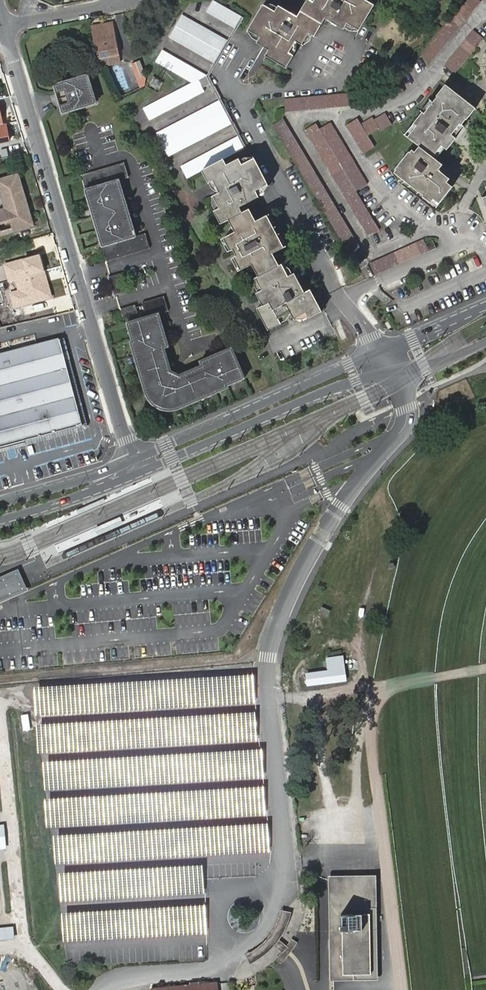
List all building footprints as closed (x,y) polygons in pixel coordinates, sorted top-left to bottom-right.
[(207,11),(235,28),(236,27),(242,15),(216,0),(214,0),(207,11)] [(270,49),(267,54),(286,66),(294,54),(289,50),(295,40),(301,43),(310,30),(316,34),(326,16),(344,27),(348,21),(359,27),(374,2),(371,0),(307,0),(297,16),(278,5),(277,5),(275,9),(265,3),(249,29),(261,36),(258,41),(265,46),(267,42),(272,45),(270,49)] [(479,0),(466,0),(421,54),(432,63),(481,2),(479,0)] [(228,40),(182,13),(174,26),(176,27),(171,37),(215,63),(228,40)] [(92,26),(98,59),(119,55),(112,23),(92,26)] [(474,31),(443,67),(453,75),(483,38),(474,31)] [(191,82),(144,107),(151,119),(207,90),(204,85),(213,81),(209,74),(164,48),(157,61),(192,82),(191,82)] [(147,87),(147,77),(146,75),(141,62),(133,65),(142,89),(147,87)] [(55,85),(63,113),(97,104),(89,75),(55,85)] [(405,92),(402,82),(398,82),(368,92),(284,100),(285,111),(371,103),(405,92)] [(452,135),(461,124),(475,107),(463,99),(445,85),(437,94),(439,95),(433,103),(432,102),(423,113),(421,116),(419,115),(412,124),(415,127),(406,137),(418,146),(433,157),(442,146),(445,149),(447,150),(456,138),(452,135)] [(221,98),(157,131),(170,156),(234,122),(221,98)] [(423,113),(432,102),(429,101),(421,111),(423,113)] [(346,126),(363,154),(374,147),(368,137),(379,131),(380,132),(392,125),(385,114),(373,120),(372,119),(361,125),(357,119),(346,126)] [(272,125),(356,264),(367,258),(284,118),(272,125)] [(4,124),(0,125),(0,144),(11,142),(7,123),(4,124)] [(308,136),(368,235),(378,229),(355,192),(367,185),(330,123),(308,136)] [(404,135),(406,137),(415,127),(412,124),(404,135)] [(464,127),(461,124),(452,135),(456,138),(464,127)] [(253,195),(255,199),(261,196),(258,189),(270,183),(256,157),(244,163),(241,157),(229,164),(226,157),(248,145),(242,134),(183,166),(189,177),(203,169),(210,183),(215,180),(221,193),(215,196),(221,208),(216,212),(222,224),(230,220),(236,233),(226,238),(229,244),(234,242),(237,249),(235,250),(239,256),(236,257),(241,268),(254,261),(260,273),(256,275),(262,287),(256,290),(263,303),(258,306),(270,328),(282,322),(279,316),(291,310),(293,316),(295,319),(308,312),(311,317),(323,310),(311,288),(306,291),(303,284),(298,288),(295,282),(300,279),(296,271),(289,274),(282,261),(279,262),(273,250),(285,244),(276,227),(271,229),(267,223),(272,221),(269,215),(257,221),(250,208),(243,212),(241,207),(247,203),(245,199),(253,195)] [(443,165),(436,160),(433,157),(418,146),(413,153),(438,172),(443,165)] [(436,160),(445,149),(442,146),(433,157),(436,160)] [(438,172),(413,153),(410,151),(408,154),(407,153),(393,170),(395,172),(393,174),(422,195),(420,197),(428,204),(430,202),(432,199),(439,204),(453,187),(447,183),(448,180),(438,172)] [(97,210),(100,224),(101,225),(96,226),(100,239),(105,238),(107,245),(102,246),(107,261),(151,249),(147,234),(137,237),(120,180),(129,177),(125,161),(81,175),(86,189),(90,188),(93,196),(88,198),(92,211),(97,210)] [(0,180),(0,190),(5,209),(0,211),(0,234),(32,225),(17,175),(0,180)] [(437,207),(439,204),(432,199),(430,202),(437,207)] [(95,225),(100,224),(97,210),(92,211),(95,225)] [(276,227),(272,221),(267,223),(271,229),(276,227)] [(422,240),(371,264),(376,276),(436,248),(431,239),(423,242),(422,240)] [(234,242),(229,244),(232,251),(235,250),(237,249),(234,242)] [(40,254),(3,264),(15,308),(52,298),(40,254)] [(110,276),(115,294),(125,292),(120,274),(110,276)] [(303,284),(300,279),(295,282),(298,288),(303,284)] [(162,374),(172,370),(165,349),(170,347),(162,322),(173,319),(168,305),(145,312),(146,315),(139,317),(138,314),(123,318),(127,333),(131,332),(136,350),(132,351),(141,380),(145,379),(149,395),(151,399),(152,400),(152,401),(153,401),(153,402),(153,403),(154,403),(154,404),(155,404),(155,405),(156,405),(156,406),(157,406),(158,407),(159,407),(160,407),(161,408),(162,408),(163,408),(164,408),(165,409),(166,409),(166,408),(167,408),(168,408),(169,408),(170,407),(183,402),(185,406),(199,400),(198,396),(213,390),(221,386),(222,390),(229,387),(227,383),(244,375),(231,348),(220,353),(219,350),(200,360),(201,363),(179,374),(182,383),(167,389),(162,374)] [(282,322),(293,316),(291,310),(279,316),(282,322)] [(60,338),(0,354),(0,445),(83,423),(60,338)] [(179,374),(172,370),(162,374),(167,389),(182,383),(179,374)] [(145,379),(141,380),(145,396),(149,395),(145,379)] [(199,400),(214,393),(213,390),(198,396),(199,400)] [(170,412),(185,406),(183,402),(170,407),(169,408),(168,408),(167,408),(166,408),(166,409),(165,409),(164,408),(163,408),(162,408),(161,408),(160,407),(159,407),(158,407),(157,406),(156,406),(156,405),(155,405),(155,404),(154,404),(154,403),(153,403),(153,402),(153,401),(152,401),(152,400),(151,399),(149,395),(145,396),(148,405),(151,408),(154,411),(157,413),(160,413),(164,413),(166,413),(170,412)] [(106,503),(104,499),(77,511),(79,515),(106,503)] [(124,525),(121,517),(95,528),(99,536),(124,525)] [(345,521),(339,536),(346,539),(352,524),(345,521)] [(285,547),(298,554),(301,548),(288,542),(285,547)] [(336,555),(340,545),(334,543),(330,552),(336,555)] [(322,564),(329,568),(334,559),(327,555),(322,564)] [(0,581),(0,599),(24,589),(17,573),(0,581)] [(176,632),(189,629),(188,623),(175,626),(176,632)] [(325,669),(303,672),(305,687),(345,681),(341,655),(324,657),(325,669)] [(39,679),(52,679),(51,663),(38,663),(39,679)] [(53,669),(54,679),(61,677),(59,668),(53,669)] [(379,979),(377,874),(330,875),(332,980),(379,979)] [(14,937),(13,927),(0,928),(0,938),(14,937)] [(288,945),(282,952),(280,955),(277,958),(278,959),(282,962),(286,958),(289,954),(293,950),(295,946),(298,942),(294,939),(292,938),(290,942),(288,945)] [(288,945),(280,939),(277,944),(275,946),(282,952),(288,945)] [(217,982),(189,985),(190,989),(218,989),(217,982)]
